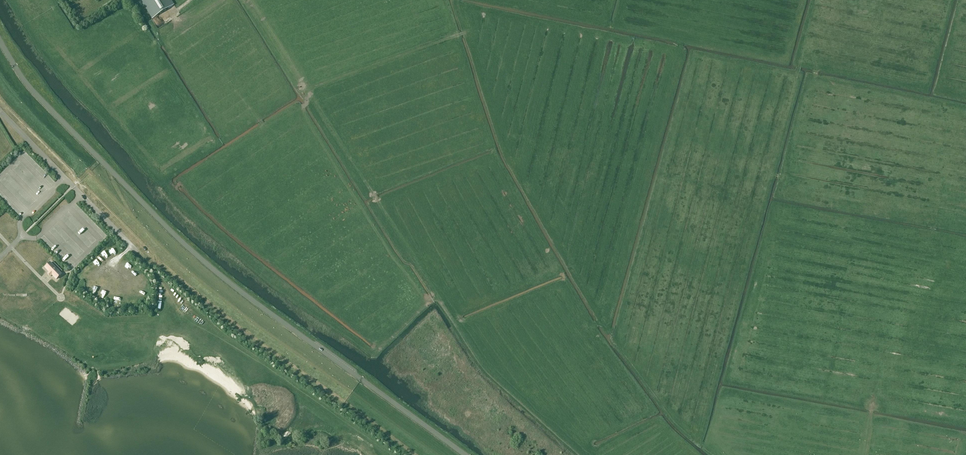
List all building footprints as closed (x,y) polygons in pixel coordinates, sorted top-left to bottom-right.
[(174,5),(171,0),(140,0),(152,19),(174,5)] [(52,265),(52,264),(50,262),(45,267),(49,272),(48,273),(51,276),(52,275),(56,279),(62,274),(60,272),(59,272),(52,265)]
